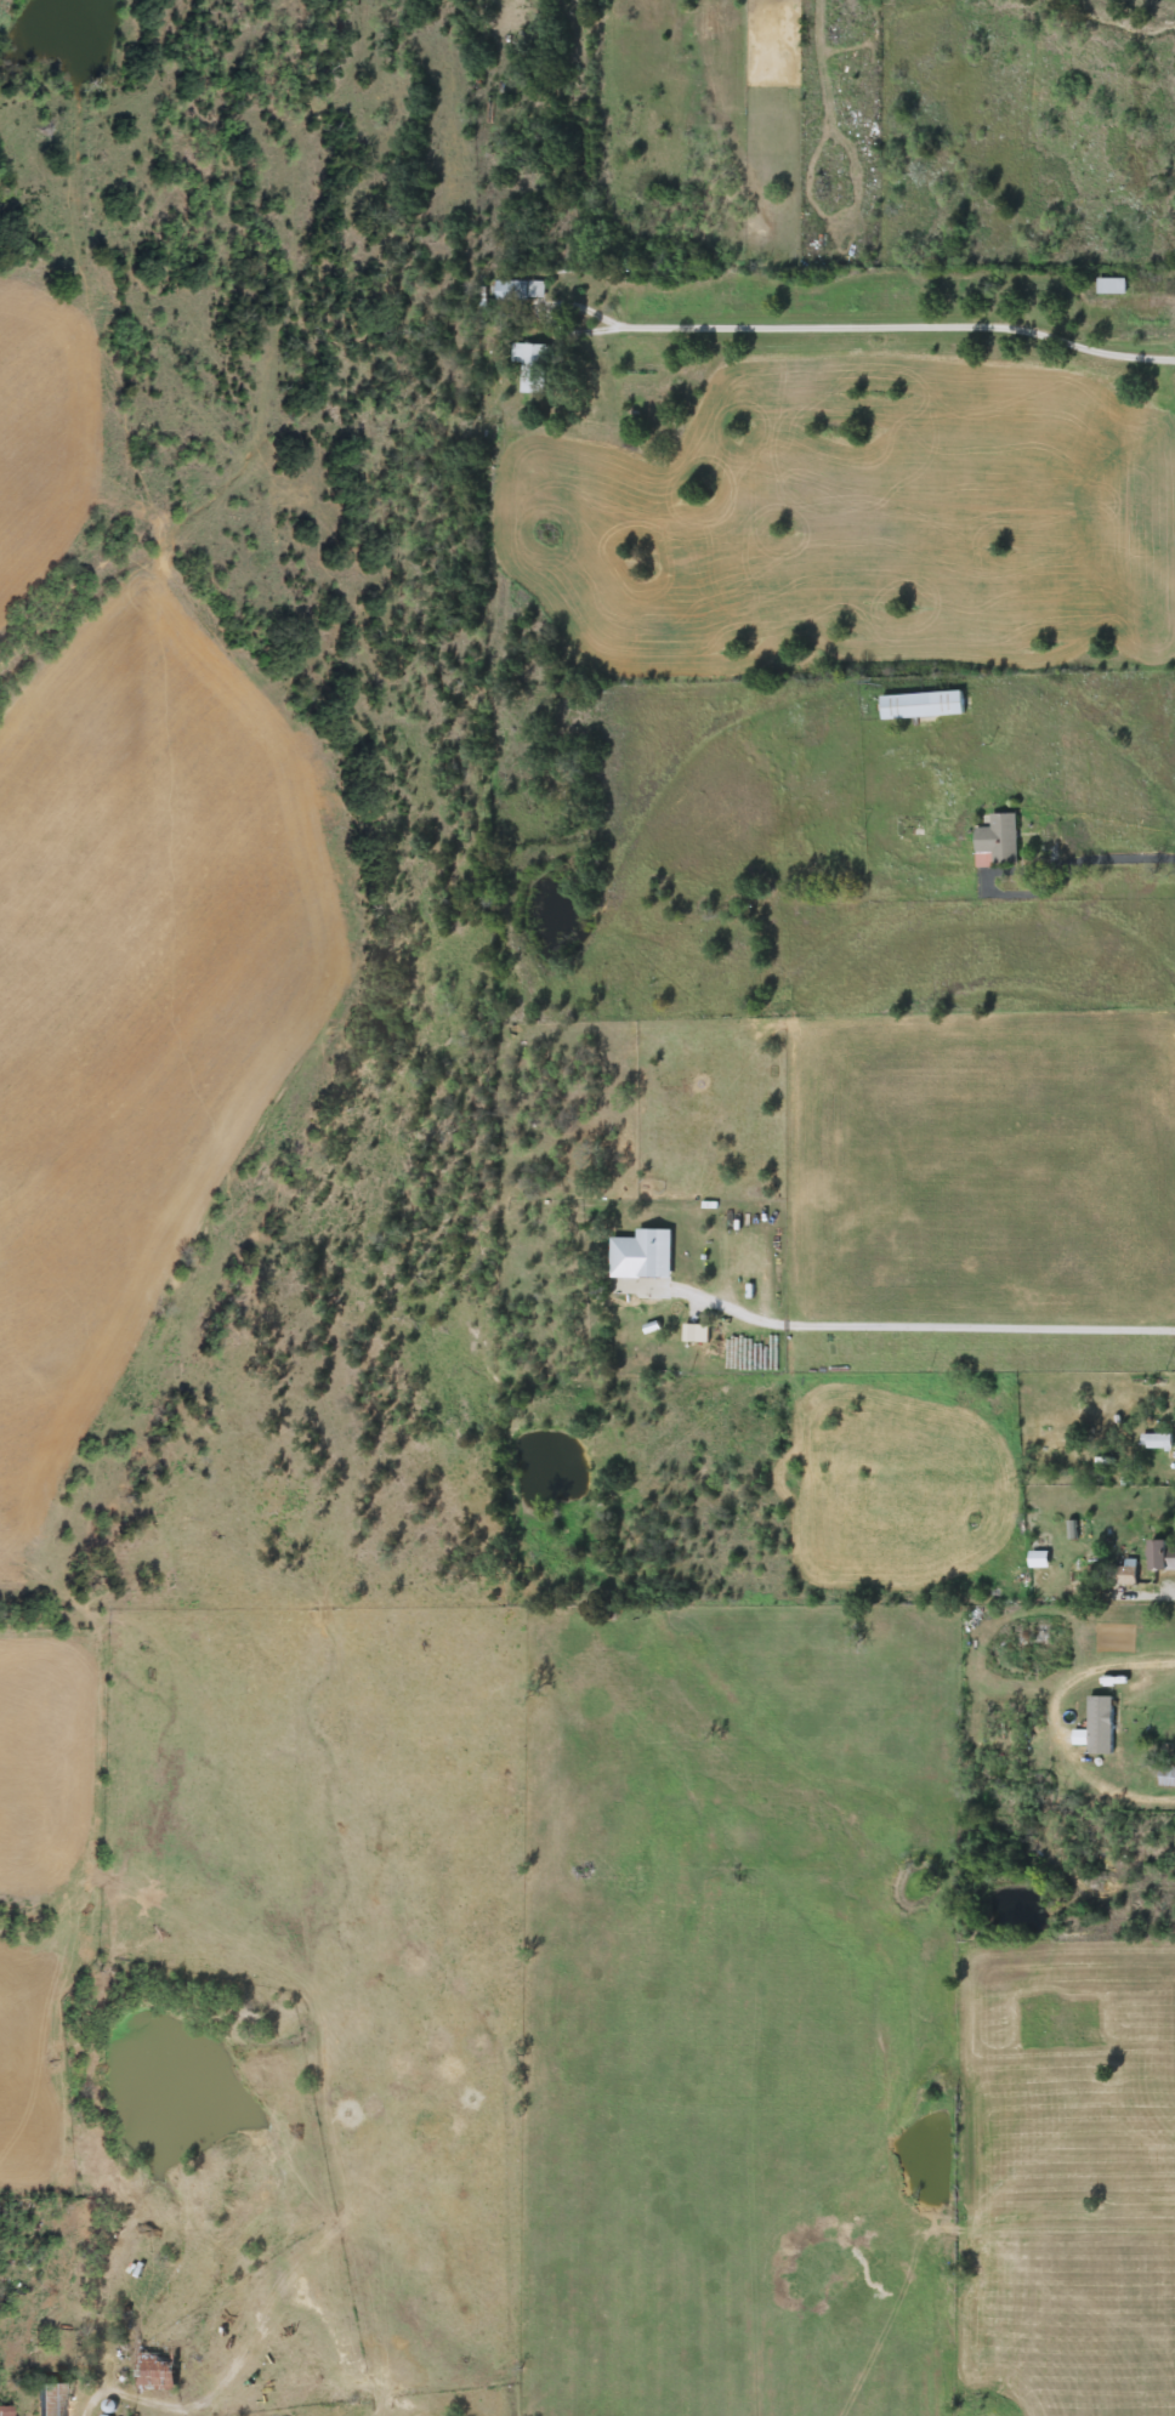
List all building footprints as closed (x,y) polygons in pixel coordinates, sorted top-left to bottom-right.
[(1096,295),(1096,278),(1125,278),(1125,295),(1096,295)] [(544,280),(544,300),(495,300),(495,280),(544,280)] [(521,393),(523,365),(511,364),(512,343),(549,346),(546,394),(521,393)] [(880,695),(963,692),(963,716),(881,720),(880,695)] [(1016,814),(1017,866),(975,866),(975,824),(987,824),(987,814),(1016,814)] [(670,1278),(609,1278),(609,1238),(636,1238),(636,1229),(670,1229),(670,1278)] [(669,1342),(669,1324),(710,1324),(710,1342),(669,1342)] [(1171,1434),(1171,1449),(1141,1449),(1141,1434),(1171,1434)] [(1167,1547),(1174,1547),(1174,1570),(1148,1570),(1148,1540),(1167,1540),(1167,1547)] [(1048,1568),(1028,1568),(1028,1551),(1048,1551),(1048,1568)] [(1112,1696),(1111,1755),(1086,1755),(1086,1745),(1072,1745),(1073,1730),(1086,1732),(1088,1696),(1112,1696)] [(59,2384),(59,2415),(36,2415),(36,2384),(59,2384)] [(11,2408),(11,2415),(0,2415),(0,2408),(11,2408)]
